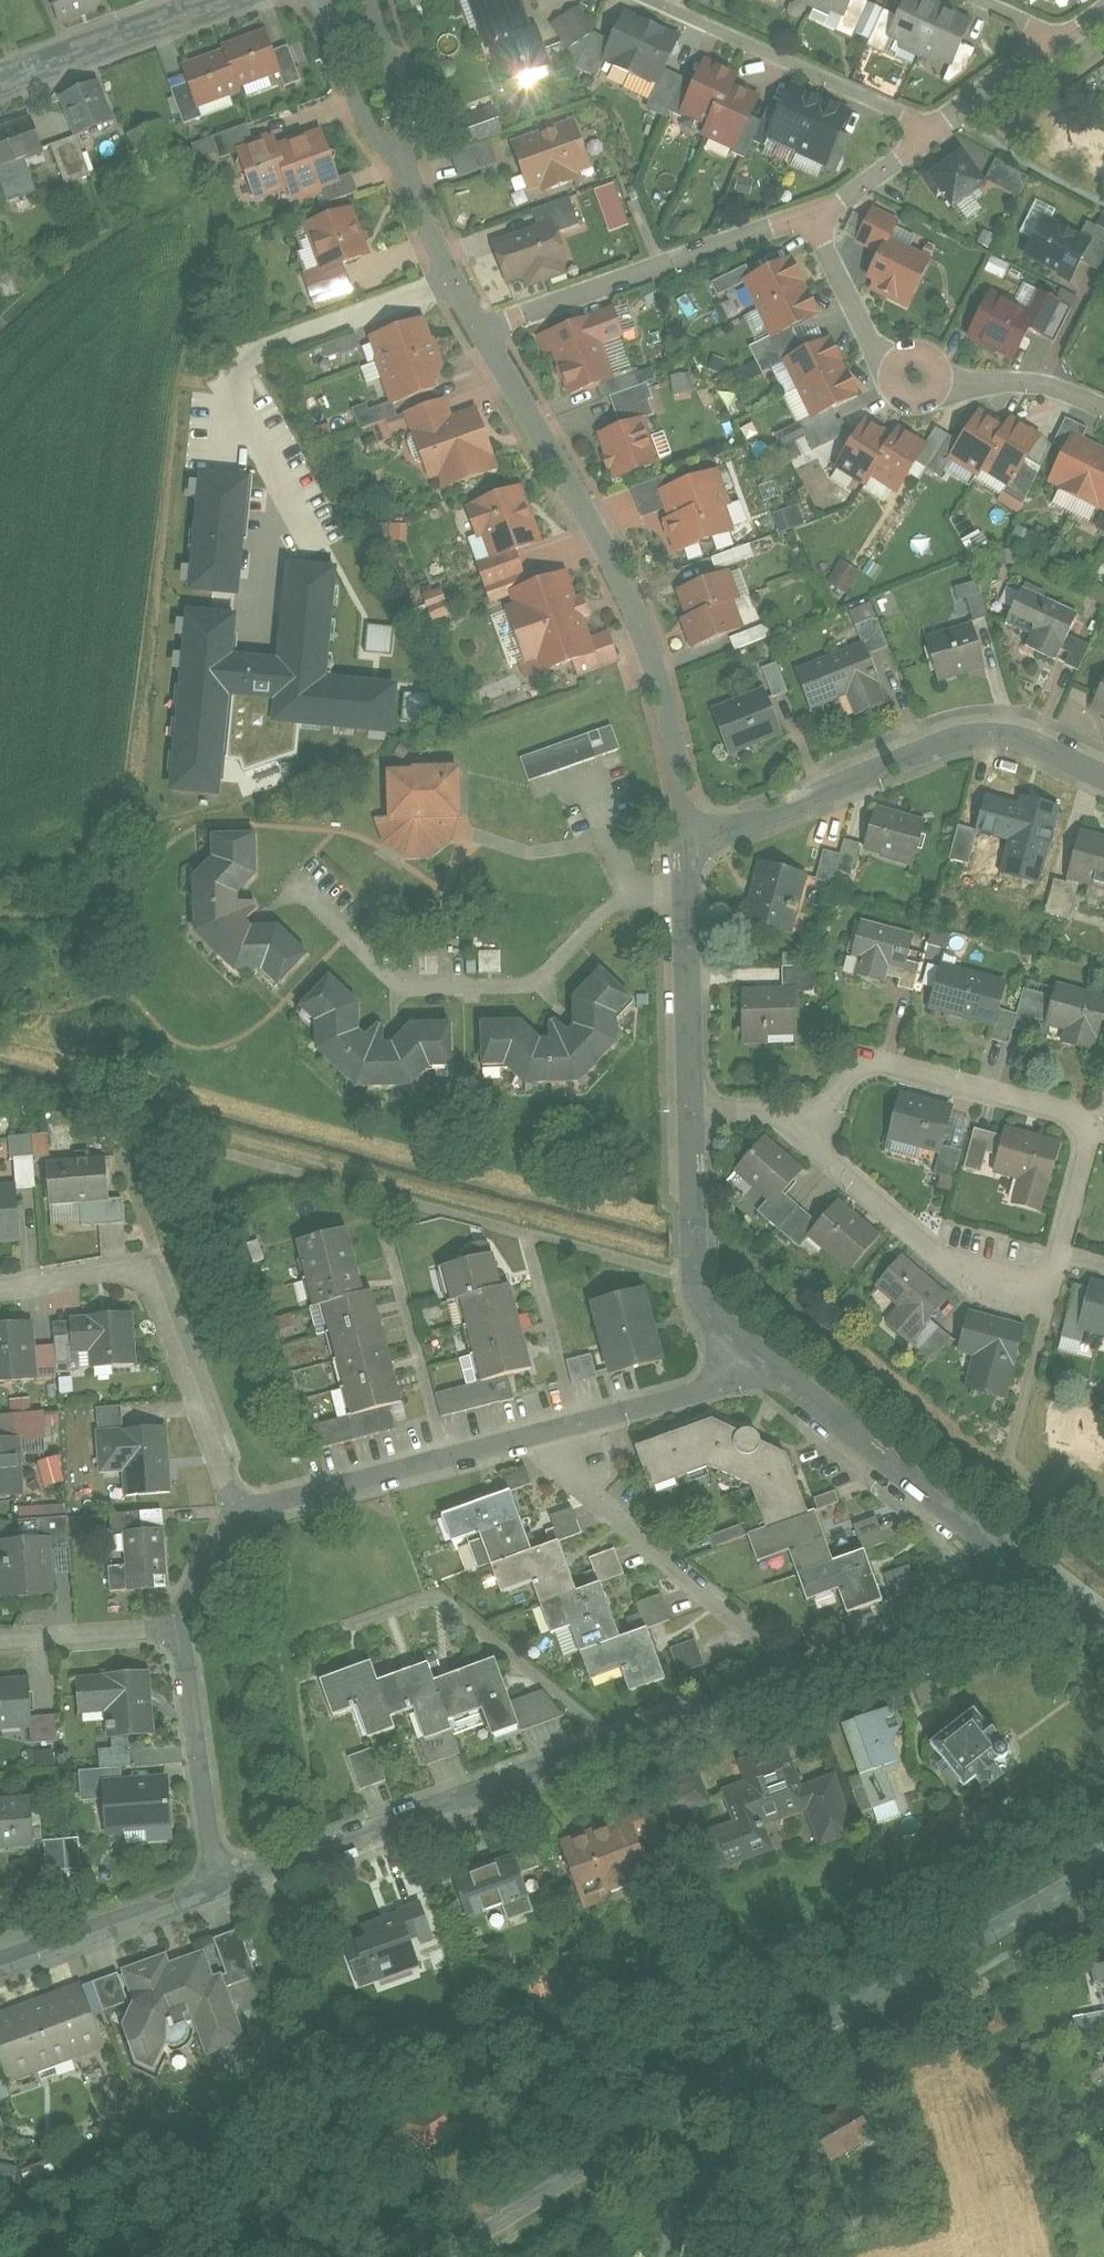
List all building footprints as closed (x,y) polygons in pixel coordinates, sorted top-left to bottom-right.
[(60,27),(103,12),(99,0),(51,0),(60,27)] [(413,11),(445,0),(409,0),(413,11)] [(487,49),(492,47),(505,83),(548,68),(535,31),(529,33),(517,0),(470,0),(487,49)] [(842,15),(849,0),(808,0),(842,15)] [(889,38),(950,65),(971,18),(954,10),(931,0),(906,0),(889,38)] [(673,52),(680,36),(625,12),(619,27),(604,60),(658,85),(673,52)] [(188,85),(197,109),(238,94),(236,87),(277,73),(270,54),(262,32),(222,47),(224,52),(182,67),(188,85)] [(286,48),(270,54),(277,73),(283,89),(299,83),(286,48)] [(732,84),(736,75),(721,68),(706,61),(682,114),(712,128),(709,135),(736,147),(759,96),(745,90),(732,84)] [(57,98),(73,138),(113,123),(97,82),(57,98)] [(197,109),(188,85),(169,91),(182,126),(201,120),(197,109)] [(826,164),(848,116),(828,107),(807,97),(789,89),(767,138),(826,164)] [(34,192),(23,161),(42,155),(29,118),(0,128),(0,188),(5,202),(34,192)] [(574,118),(512,140),(529,189),(592,167),(574,118)] [(204,157),(262,139),(258,124),(200,143),(204,157)] [(293,191),(295,198),(339,183),(321,130),(277,144),(275,137),(235,150),(253,204),(293,191)] [(88,177),(73,138),(49,147),(64,186),(88,177)] [(960,148),(929,169),(953,203),(984,182),(960,148)] [(614,232),(635,224),(619,182),(599,189),(614,232)] [(344,265),(371,255),(355,207),(304,224),(320,273),(344,265)] [(1045,214),(1024,254),(1070,278),(1091,238),(1045,214)] [(568,260),(553,218),(490,240),(505,283),(519,278),(523,288),(565,273),(562,263),(568,260)] [(864,284),(908,305),(930,259),(886,238),(864,284)] [(792,257),(745,279),(772,335),(819,313),(810,295),(800,274),(792,257)] [(314,309),(354,296),(344,265),(320,273),(304,278),(314,309)] [(991,292),(969,335),(1014,357),(1035,315),(991,292)] [(559,371),(567,394),(614,377),(602,342),(623,335),(613,308),(579,319),(546,331),(559,371)] [(398,327),(370,337),(393,401),(432,387),(438,377),(443,368),(425,318),(398,327)] [(832,336),(785,359),(812,415),(859,393),(850,373),(842,356),(832,336)] [(331,354),(367,350),(365,337),(329,341),(331,354)] [(443,399),(401,414),(424,480),(436,476),(440,489),(495,470),(473,406),(449,415),(443,399)] [(1026,428),(1014,419),(1008,428),(994,419),(980,410),(949,456),(978,475),(985,463),(1011,480),(1040,436),(1026,428)] [(645,418),(598,435),(614,480),(661,463),(645,418)] [(912,436),(900,428),(894,437),(879,427),(866,418),(835,465),(864,483),(871,472),(897,489),(926,445),(912,436)] [(1051,481),(1103,506),(1103,447),(1094,442),(1074,433),(1051,481)] [(665,520),(676,552),(735,531),(725,502),(730,500),(719,469),(659,490),(669,519),(665,520)] [(257,479),(195,474),(181,605),(245,609),(257,479)] [(520,486),(469,504),(488,558),(539,540),(520,486)] [(802,506),(779,515),(786,532),(809,523),(802,506)] [(844,560),(834,584),(854,592),(863,568),(844,560)] [(683,633),(688,647),(744,628),(734,600),(741,598),(731,569),(677,588),(682,602),(687,616),(678,619),(683,633)] [(245,623),(180,618),(161,800),(229,800),(238,708),(281,712),(279,736),(398,747),(404,691),(334,684),(344,575),(289,570),(281,670),(240,666),(245,623)] [(564,572),(506,594),(510,606),(504,608),(525,662),(535,658),(540,672),(594,652),(564,572)] [(1021,640),(1047,652),(1070,601),(1019,578),(1006,606),(1031,618),(1021,640)] [(934,665),(978,652),(965,608),(921,621),(934,665)] [(375,623),(372,650),(398,652),(401,626),(375,623)] [(606,650),(622,645),(616,628),(601,633),(606,650)] [(791,656),(807,696),(841,682),(850,703),(883,690),(859,629),(791,656)] [(1103,702),(1103,659),(1087,695),(1103,702)] [(776,719),(758,675),(707,696),(724,740),(776,719)] [(515,744),(523,767),(614,735),(606,713),(515,744)] [(453,805),(453,755),(382,756),(382,806),(371,806),(380,830),(398,843),(425,841),(446,826),(453,805)] [(997,856),(1034,867),(1055,794),(1017,784),(1015,790),(981,781),(970,819),(1004,828),(997,856)] [(908,847),(918,808),(870,795),(860,833),(908,847)] [(1062,867),(1103,878),(1103,824),(1075,816),(1062,867)] [(273,911),(249,912),(242,905),(251,890),(248,886),(232,887),(231,878),(250,860),(248,817),(204,819),(205,844),(185,864),(188,920),(227,958),(256,956),(270,969),(301,937),(273,911)] [(957,857),(976,862),(985,830),(966,824),(957,857)] [(846,853),(832,849),(823,878),(840,883),(844,871),(857,874),(866,843),(851,838),(846,853)] [(801,857),(754,844),(738,903),(785,916),(801,857)] [(811,872),(823,875),(829,849),(817,846),(811,872)] [(853,978),(880,985),(882,977),(885,966),(903,971),(905,963),(911,939),(860,925),(851,957),(859,959),(853,978)] [(477,1008),(477,1053),(502,1053),(518,1070),(572,1070),(611,1029),(610,1000),(625,985),(594,957),(567,986),(567,1015),(563,1020),(551,1006),(543,1010),(542,1027),(533,1027),(516,1008),(477,1008)] [(310,1010),(310,1037),(349,1074),(401,1074),(423,1052),(446,1051),(446,1009),(404,1010),(385,1029),(378,1029),(378,1013),(371,1010),(359,1022),(353,1016),(353,989),(323,961),(293,994),(310,1010)] [(885,966),(882,977),(899,981),(897,989),(911,993),(919,967),(905,963),(903,971),(885,966)] [(782,969),(782,991),(792,991),(792,994),(810,994),(816,986),(808,968),(782,969)] [(939,968),(928,1009),(993,1026),(997,1013),(1004,985),(939,968)] [(1046,1023),(1067,1029),(1063,1045),(1092,1052),(1103,1007),(1103,999),(1056,986),(1053,997),(1046,1023)] [(1012,1030),(1027,1034),(1031,1019),(1046,1023),(1053,997),(1023,989),(1015,1018),(1012,1030)] [(739,993),(740,1042),(793,1040),(792,994),(792,991),(782,991),(739,993)] [(1015,1018),(997,1013),(993,1026),(990,1041),(1008,1045),(1012,1030),(1015,1018)] [(941,1149),(950,1112),(897,1099),(883,1155),(919,1164),(921,1155),(939,1159),(941,1149)] [(1062,1146),(1005,1130),(1003,1139),(998,1157),(992,1176),(1019,1183),(1012,1209),(1042,1217),(1062,1146)] [(998,1157),(1003,1139),(974,1131),(963,1170),(980,1174),(986,1154),(998,1157)] [(732,1174),(767,1205),(778,1192),(798,1170),(762,1139),(732,1174)] [(7,1144),(9,1171),(29,1170),(27,1143),(7,1144)] [(104,1185),(100,1143),(35,1148),(41,1211),(118,1204),(116,1184),(104,1185)] [(960,1153),(941,1149),(939,1159),(931,1189),(950,1194),(960,1153)] [(12,1224),(9,1171),(0,1172),(0,1225),(12,1224)] [(806,1238),(816,1227),(778,1192),(767,1205),(757,1215),(795,1249),(806,1238)] [(806,1238),(847,1274),(878,1239),(837,1203),(816,1227),(806,1238)] [(351,1416),(402,1403),(373,1291),(364,1293),(347,1229),(297,1242),(314,1306),(322,1304),(351,1416)] [(460,1298),(482,1381),(531,1369),(507,1274),(498,1276),(490,1244),(484,1241),(472,1245),(471,1249),(465,1250),(461,1256),(463,1262),(442,1267),(451,1301),(460,1298)] [(896,1309),(882,1326),(908,1347),(929,1322),(947,1300),(900,1261),(875,1292),(896,1309)] [(1091,1286),(1089,1291),(1076,1287),(1059,1351),(1077,1356),(1083,1332),(1103,1338),(1103,1290),(1091,1286)] [(593,1303),(611,1374),(662,1361),(644,1290),(593,1303)] [(84,1335),(85,1351),(129,1348),(126,1301),(62,1305),(64,1336),(84,1335)] [(64,1336),(62,1305),(46,1306),(49,1352),(65,1351),(64,1336)] [(31,1362),(25,1306),(0,1309),(0,1364),(31,1362)] [(973,1359),(965,1393),(1006,1402),(1023,1328),(967,1315),(958,1355),(973,1359)] [(939,1331),(929,1322),(908,1347),(918,1356),(939,1331)] [(950,1340),(939,1331),(918,1356),(929,1365),(950,1340)] [(88,1391),(89,1414),(115,1413),(115,1390),(88,1391)] [(759,1514),(800,1500),(780,1441),(755,1430),(755,1426),(754,1423),(752,1421),(750,1419),(748,1417),(745,1416),(740,1416),(738,1417),(736,1418),(733,1420),(706,1407),(627,1434),(642,1476),(704,1454),(711,1458),(710,1462),(710,1464),(711,1468),(713,1470),(716,1473),(719,1475),(722,1476),(725,1476),(728,1475),(731,1475),(734,1472),(736,1469),(744,1473),(759,1514)] [(91,1459),(117,1458),(118,1480),(164,1479),(161,1411),(115,1413),(89,1414),(91,1459)] [(0,1425),(0,1479),(18,1477),(12,1424),(0,1425)] [(62,1454),(42,1460),(49,1487),(70,1481),(62,1454)] [(614,1654),(623,1679),(658,1667),(648,1641),(640,1616),(613,1626),(608,1611),(600,1589),(593,1570),(570,1578),(561,1551),(552,1527),(526,1536),(520,1520),(511,1492),(505,1475),(434,1499),(445,1530),(472,1520),(493,1580),(525,1568),(544,1621),(565,1613),(583,1665),(614,1654)] [(831,1576),(840,1602),(878,1589),(869,1562),(860,1536),(827,1547),(819,1523),(810,1497),(800,1500),(759,1514),(741,1520),(751,1550),(784,1539),(800,1587),(831,1576)] [(160,1571),(158,1515),(118,1517),(120,1550),(101,1551),(102,1574),(160,1571)] [(867,1549),(892,1544),(885,1517),(861,1522),(867,1549)] [(0,1527),(0,1582),(47,1579),(43,1524),(0,1527)] [(642,1603),(649,1628),(677,1620),(670,1596),(642,1603)] [(677,1648),(687,1674),(712,1664),(702,1638),(677,1648)] [(475,1695),(484,1720),(511,1710),(499,1676),(488,1645),(458,1656),(427,1667),(421,1650),(396,1659),(371,1668),(364,1648),(337,1658),(312,1667),(325,1702),(349,1693),(360,1724),(388,1714),(384,1703),(406,1695),(417,1726),(445,1716),(442,1707),(475,1695)] [(69,1663),(72,1701),(101,1699),(102,1724),(147,1721),(143,1658),(69,1663)] [(24,1712),(23,1701),(20,1665),(0,1667),(0,1714),(24,1712)] [(854,1759),(841,1763),(853,1798),(891,1784),(882,1758),(897,1753),(877,1697),(837,1712),(854,1759)] [(24,1712),(25,1728),(51,1725),(49,1699),(23,1701),(24,1712)] [(1002,1742),(974,1706),(930,1740),(964,1784),(977,1774),(986,1785),(1006,1769),(998,1758),(1000,1756),(1006,1757),(1011,1753),(1012,1747),(1008,1743),(1002,1742)] [(779,1728),(732,1744),(740,1766),(717,1774),(728,1805),(697,1816),(711,1855),(769,1835),(761,1812),(801,1798),(812,1830),(851,1817),(829,1756),(793,1769),(779,1728)] [(63,1742),(40,1743),(41,1766),(64,1764),(63,1742)] [(354,1755),(365,1789),(392,1780),(381,1746),(354,1755)] [(162,1764),(99,1767),(102,1820),(165,1817),(162,1764)] [(87,1800),(98,1799),(97,1769),(86,1770),(87,1800)] [(0,1786),(0,1835),(32,1832),(28,1783),(0,1786)] [(602,1808),(552,1826),(578,1895),(647,1870),(631,1827),(654,1818),(643,1787),(600,1802),(602,1808)] [(54,1870),(89,1868),(87,1837),(52,1840),(54,1870)] [(533,1917),(512,1859),(452,1881),(469,1927),(504,1914),(509,1926),(533,1917)] [(362,1924),(339,1933),(354,1973),(411,1952),(403,1931),(428,1921),(416,1888),(356,1910),(362,1924)] [(187,2000),(201,2039),(239,2025),(216,1960),(207,1963),(198,1937),(163,1949),(160,1940),(113,1956),(123,1985),(112,2014),(126,2052),(146,2057),(158,2031),(169,2034),(176,2031),(181,2027),(185,2021),(184,2014),(182,2003),(187,2000)] [(583,1953),(547,1964),(555,1988),(591,1976),(583,1953)] [(1085,1958),(1088,1976),(1103,1973),(1103,1955),(1085,1958)] [(2,2065),(95,2031),(72,1970),(0,1997),(0,2060),(2,2065)] [(1103,2023),(1103,1999),(1091,2001),(1095,2025),(1103,2023)] [(1001,2011),(972,2019),(977,2037),(1006,2029),(1001,2011)] [(811,2127),(830,2158),(871,2134),(853,2103),(811,2127)] [(58,2165),(28,2172),(31,2184),(61,2177),(58,2165)]
